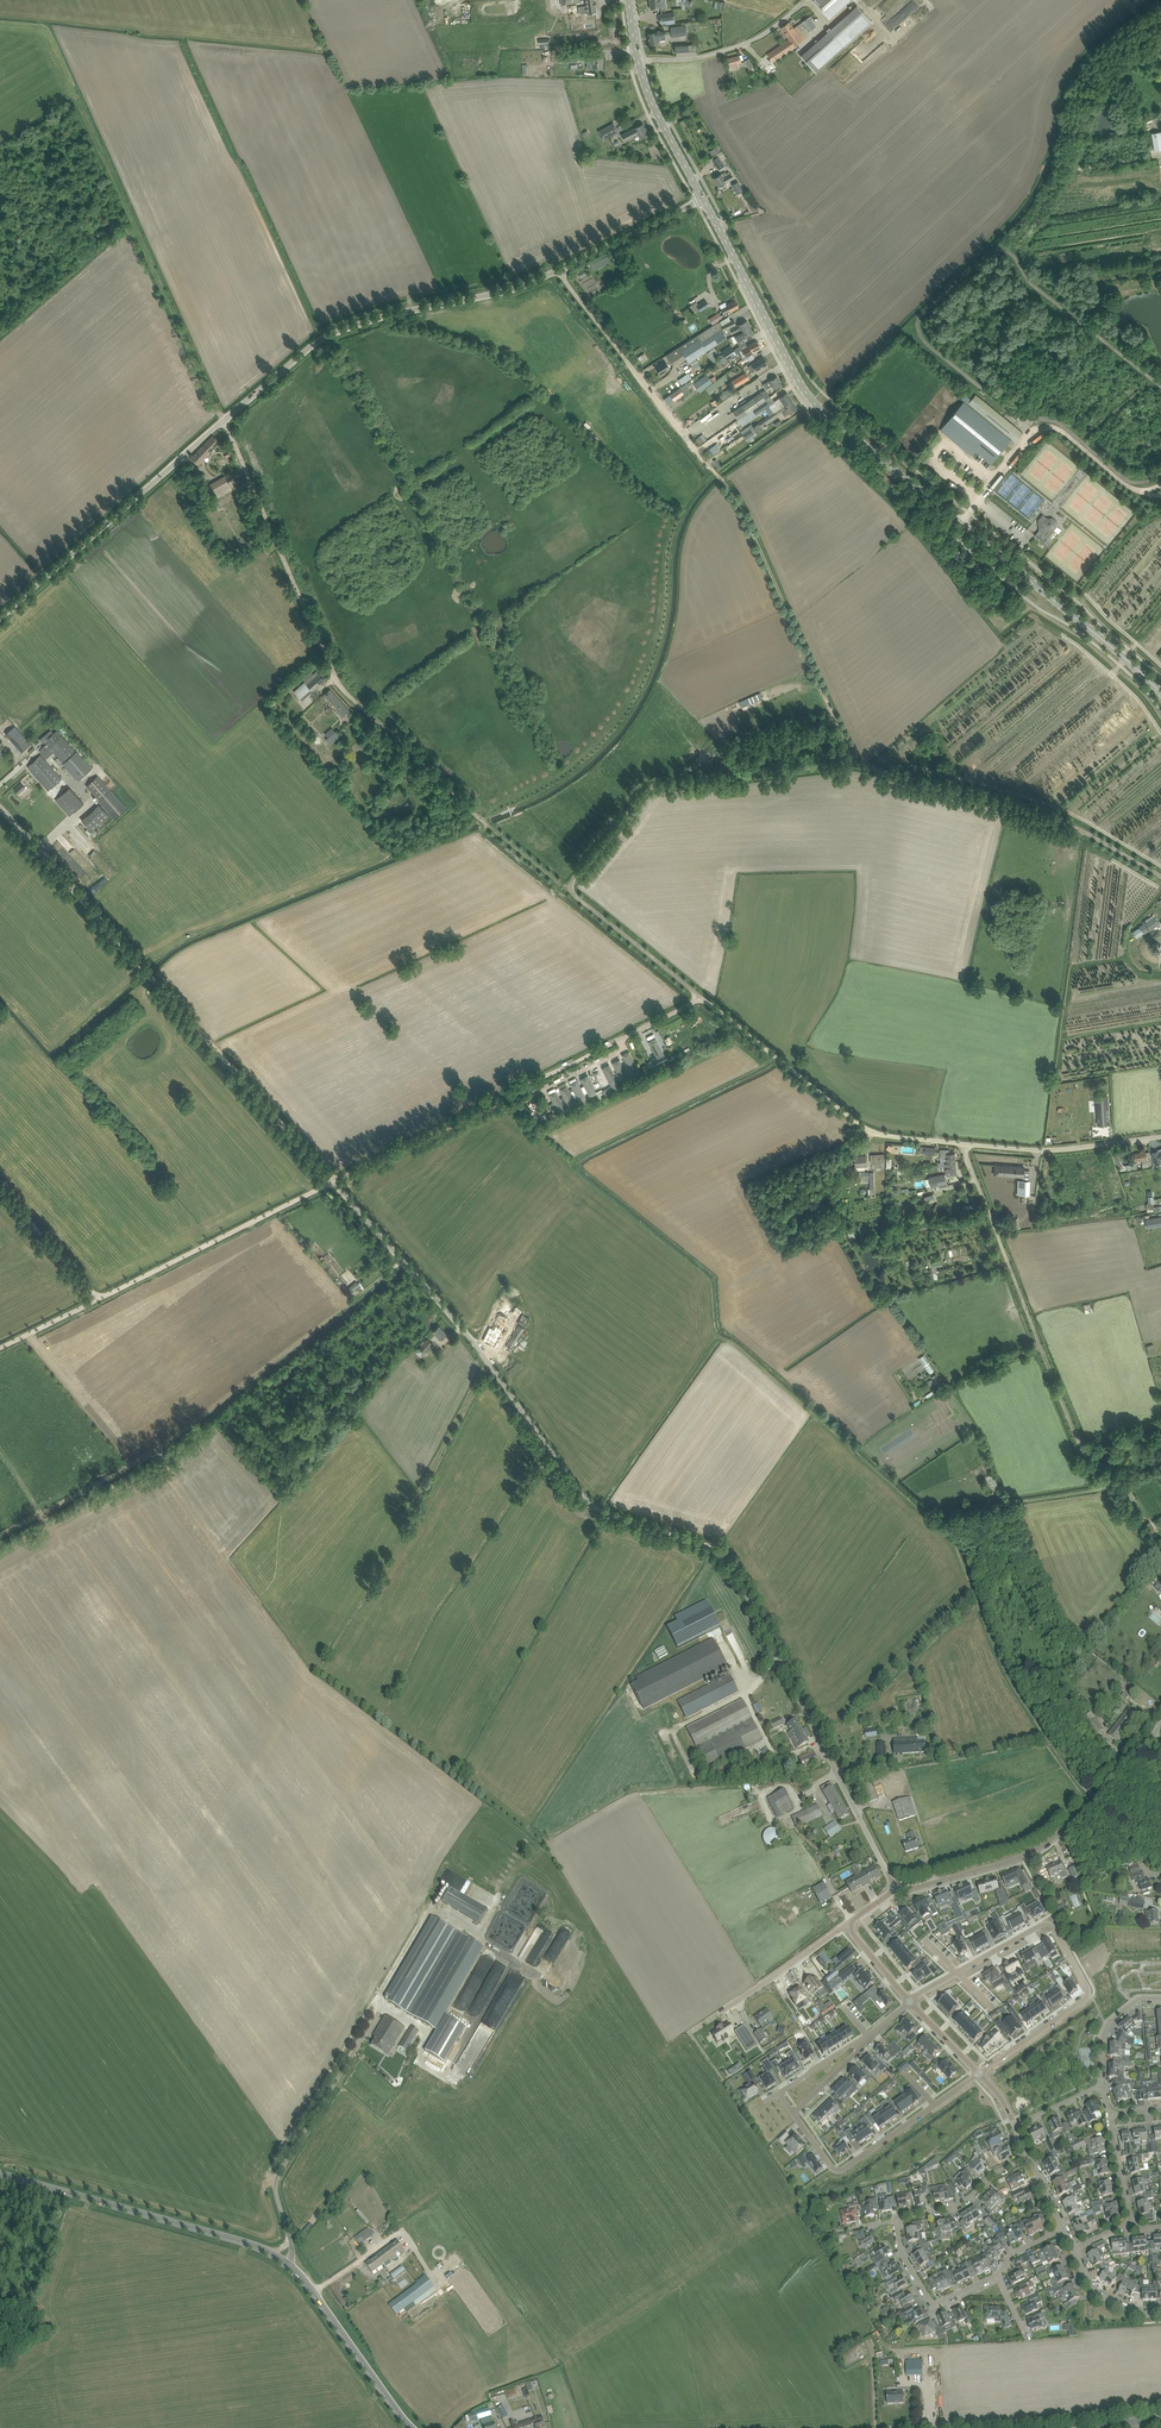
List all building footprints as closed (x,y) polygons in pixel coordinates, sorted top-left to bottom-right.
[(597,12),(596,6),(596,5),(595,2),(596,2),(596,1),(595,1),(595,0),(585,0),(586,6),(583,6),(584,13),(587,13),(588,13),(588,16),(593,15),(593,13),(597,12)] [(651,9),(657,8),(661,8),(661,7),(666,7),(665,1),(661,2),(660,0),(650,0),(651,9)] [(814,1),(830,19),(851,0),(814,0),(814,1)] [(857,6),(801,56),(816,74),(873,23),(857,6)] [(658,15),(659,21),(675,19),(674,12),(658,15)] [(811,16),(802,22),(809,32),(816,27),(811,20),(813,19),(811,16)] [(789,39),(767,54),(773,62),(795,47),(794,46),(806,38),(798,25),(793,28),(789,22),(781,27),(789,39)] [(685,26),(670,28),(672,37),(684,35),(687,35),(685,26)] [(654,33),(648,34),(649,45),(659,43),(658,41),(665,40),(664,29),(653,31),(654,33)] [(675,44),(675,52),(689,51),(688,43),(675,44)] [(564,50),(560,50),(560,54),(560,61),(560,62),(565,62),(579,61),(579,58),(579,53),(579,49),(568,50),(564,50)] [(590,58),(587,58),(587,68),(593,68),(596,68),(597,68),(597,69),(602,69),(602,68),(602,54),(589,54),(590,58)] [(727,59),(729,65),(731,70),(739,68),(738,64),(741,63),(739,55),(727,59)] [(748,59),(744,62),(749,70),(754,67),(751,63),(748,59)] [(613,123),(598,131),(603,140),(618,132),(613,123)] [(643,123),(638,126),(622,135),(625,141),(638,133),(640,138),(648,133),(643,123)] [(1155,151),(1160,150),(1160,132),(1152,133),(1155,151)] [(718,147),(710,152),(712,156),(720,150),(718,147)] [(713,160),(715,164),(719,170),(724,167),(725,166),(721,161),(726,158),(726,157),(723,153),(713,160)] [(721,174),(714,178),(719,187),(733,179),(730,173),(723,177),(721,174)] [(737,194),(742,191),(737,183),(732,185),(737,194)] [(591,267),(594,272),(612,262),(610,257),(591,267)] [(622,273),(625,279),(634,275),(631,269),(622,273)] [(668,290),(660,295),(663,301),(672,296),(668,290)] [(691,305),(689,307),(692,311),(694,310),(696,313),(700,310),(700,311),(709,306),(706,300),(698,305),(696,302),(691,305)] [(709,319),(699,325),(703,331),(713,325),(713,326),(723,319),(722,316),(724,315),(725,317),(727,316),(732,313),(731,311),(739,307),(735,301),(730,303),(727,305),(728,306),(721,309),(719,313),(719,312),(709,319)] [(697,336),(666,355),(671,363),(684,355),(689,362),(710,349),(727,338),(724,331),(721,326),(719,322),(723,319),(713,326),(713,325),(703,331),(697,336)] [(733,319),(721,326),(724,331),(731,328),(733,333),(734,335),(750,327),(747,320),(736,326),(736,325),(733,319)] [(750,327),(734,335),(735,337),(737,342),(748,337),(753,334),(750,327)] [(739,352),(742,359),(742,360),(746,358),(747,357),(746,357),(753,354),(752,352),(754,350),(760,348),(758,345),(759,345),(759,344),(758,342),(758,341),(757,342),(757,341),(751,344),(748,345),(749,346),(747,346),(739,352)] [(734,349),(731,345),(721,352),(722,353),(721,354),(722,355),(720,356),(722,358),(736,348),(736,347),(734,349)] [(725,356),(728,361),(739,352),(736,348),(725,356)] [(713,363),(717,360),(710,351),(706,353),(713,363)] [(645,353),(638,356),(640,363),(648,360),(645,353)] [(764,357),(759,360),(748,366),(752,373),(768,363),(764,357)] [(665,361),(656,367),(660,374),(670,368),(665,361)] [(677,379),(681,385),(691,378),(688,372),(677,379)] [(731,389),(750,378),(746,372),(727,383),(730,387),(719,394),(723,400),(733,392),(731,389)] [(712,383),(706,374),(695,382),(701,391),(712,383)] [(774,389),(777,388),(782,385),(777,376),(763,384),(766,389),(772,385),(774,389)] [(680,388),(670,395),(674,401),(684,394),(690,389),(686,383),(680,388)] [(761,393),(732,411),(738,420),(766,400),(765,399),(770,396),(768,393),(763,396),(761,393)] [(773,406),(770,408),(774,413),(775,412),(778,410),(777,410),(780,408),(792,400),(787,393),(782,396),(774,402),(774,403),(776,404),(774,405),(773,406)] [(964,401),(941,429),(949,436),(972,455),(973,455),(976,451),(991,463),(1007,444),(1011,448),(1012,447),(1016,441),(1023,433),(1004,417),(976,394),(972,400),(968,404),(964,401)] [(674,402),(678,407),(687,401),(683,395),(674,402)] [(766,400),(738,420),(741,425),(756,415),(770,406),(769,405),(766,401),(766,400)] [(792,400),(780,408),(782,411),(785,416),(789,413),(792,411),(797,408),(792,400)] [(774,413),(764,420),(766,423),(777,415),(782,411),(780,408),(777,410),(778,410),(775,412),(774,413)] [(714,430),(727,425),(726,420),(713,425),(714,430)] [(758,423),(758,424),(753,427),(751,428),(754,433),(756,432),(757,433),(763,429),(758,423)] [(581,427),(593,440),(598,435),(591,427),(588,430),(583,425),(581,427)] [(191,458),(195,462),(198,465),(220,442),(213,436),(191,458)] [(214,499),(227,492),(232,489),(225,476),(206,486),(214,499)] [(1036,535),(1035,535),(1036,536),(1041,540),(1045,543),(1049,546),(1053,541),(1049,538),(1055,530),(1058,526),(1057,521),(1053,518),(1048,518),(1043,514),(1038,520),(1039,523),(1040,524),(1041,526),(1039,528),(1039,530),(1037,533),(1036,535)] [(309,669),(301,677),(305,681),(294,692),(302,700),(324,680),(317,671),(316,672),(313,670),(311,672),(309,669)] [(342,718),(346,715),(350,711),(330,689),(323,695),(336,709),(334,710),(342,718)] [(740,702),(741,706),(762,697),(760,693),(740,702)] [(47,749),(42,754),(46,759),(54,752),(63,763),(74,776),(78,781),(92,769),(88,764),(76,751),(76,752),(62,736),(57,730),(54,733),(51,729),(45,734),(49,738),(46,740),(44,741),(46,743),(43,746),(47,749)] [(330,745),(341,735),(337,730),(325,739),(330,745)] [(10,739),(22,752),(32,744),(20,731),(10,739)] [(49,791),(53,787),(62,780),(41,755),(28,767),(49,791)] [(99,801),(115,819),(128,807),(111,789),(111,790),(98,776),(87,786),(99,800),(99,801)] [(70,788),(56,800),(70,816),(84,804),(70,788)] [(82,820),(91,831),(109,815),(100,804),(82,820)] [(1148,931),(1160,924),(1153,914),(1143,921),(1144,923),(1139,927),(1140,927),(1133,932),(1137,938),(1144,933),(1145,934),(1146,936),(1150,934),(1148,931)] [(1159,952),(1160,952),(1160,951),(1160,944),(1160,943),(1159,942),(1158,942),(1157,942),(1156,942),(1155,942),(1155,943),(1154,943),(1153,944),(1153,945),(1152,946),(1152,947),(1152,948),(1152,949),(1153,950),(1153,951),(1154,951),(1155,952),(1156,953),(1157,953),(1158,953),(1159,952)] [(655,1038),(649,1042),(657,1058),(664,1055),(655,1038)] [(629,1052),(622,1055),(631,1072),(637,1068),(629,1052)] [(658,1063),(650,1067),(652,1071),(661,1067),(660,1066),(669,1061),(667,1058),(658,1063)] [(619,1060),(612,1063),(621,1080),(627,1076),(619,1060)] [(609,1065),(602,1068),(611,1085),(617,1082),(609,1065)] [(599,1090),(606,1087),(597,1067),(589,1071),(599,1090)] [(587,1076),(581,1079),(589,1096),(596,1092),(587,1076)] [(577,1081),(570,1085),(578,1101),(585,1098),(577,1081)] [(566,1087),(560,1090),(568,1106),(575,1103),(566,1087)] [(556,1092),(549,1095),(558,1112),(564,1108),(556,1092)] [(600,1096),(595,1098),(596,1101),(601,1098),(601,1097),(602,1096),(603,1097),(609,1094),(608,1092),(600,1096)] [(1107,1095),(1097,1096),(1098,1125),(1109,1124),(1107,1095)] [(553,1114),(549,1116),(551,1120),(556,1118),(567,1113),(565,1109),(554,1115),(553,1114)] [(940,1149),(942,1162),(946,1161),(956,1160),(955,1158),(956,1158),(957,1157),(956,1154),(956,1153),(955,1153),(951,1153),(950,1150),(940,1149)] [(1143,1168),(1153,1167),(1152,1159),(1150,1151),(1146,1152),(1135,1153),(1136,1161),(1142,1160),(1143,1168)] [(1152,1153),(1156,1165),(1160,1163),(1160,1151),(1159,1151),(1152,1153)] [(885,1162),(885,1160),(884,1154),(872,1155),(872,1163),(873,1163),(873,1168),(884,1167),(884,1162),(885,1162)] [(1122,1165),(1120,1155),(1117,1156),(1119,1165),(1120,1165),(1121,1172),(1137,1169),(1136,1162),(1132,1163),(1132,1164),(1123,1166),(1123,1165),(1122,1165)] [(856,1167),(849,1167),(849,1171),(856,1170),(865,1170),(865,1166),(867,1166),(867,1162),(867,1156),(856,1156),(856,1162),(856,1167)] [(956,1161),(956,1160),(946,1161),(942,1162),(944,1162),(946,1176),(957,1174),(956,1165),(957,1165),(957,1162),(956,1161)] [(1025,1167),(999,1165),(998,1174),(1005,1175),(1005,1173),(1013,1174),(1012,1175),(1024,1176),(1025,1167)] [(869,1172),(859,1172),(859,1183),(869,1183),(869,1172)] [(865,1196),(865,1198),(871,1199),(871,1198),(873,1198),(873,1189),(874,1189),(874,1173),(870,1173),(870,1189),(869,1189),(869,1196),(865,1196)] [(944,1175),(930,1178),(932,1185),(932,1186),(946,1183),(944,1175)] [(1030,1195),(1031,1180),(1018,1180),(1018,1195),(1030,1195)] [(1157,1217),(1146,1219),(1147,1228),(1159,1226),(1157,1217)] [(352,1296),(362,1292),(354,1275),(351,1276),(349,1271),(343,1274),(349,1288),(348,1289),(352,1296)] [(1090,1303),(1084,1304),(1086,1313),(1093,1312),(1090,1303)] [(490,1327),(486,1335),(483,1340),(493,1345),(512,1310),(503,1305),(496,1317),(498,1318),(492,1328),(490,1327)] [(511,1348),(524,1328),(519,1325),(506,1345),(511,1348)] [(440,1339),(442,1337),(446,1333),(439,1326),(433,1331),(440,1339)] [(416,1352),(421,1357),(433,1344),(428,1339),(416,1352)] [(1152,1345),(1147,1347),(1149,1355),(1155,1353),(1152,1345)] [(937,1374),(931,1377),(932,1379),(927,1382),(930,1387),(941,1381),(937,1374)] [(999,1486),(995,1477),(987,1480),(992,1490),(999,1486)] [(1156,1530),(1150,1521),(1145,1525),(1151,1534),(1156,1530)] [(722,1627),(709,1600),(677,1616),(680,1621),(674,1624),(669,1627),(680,1648),(722,1627)] [(637,1681),(631,1684),(644,1709),(726,1667),(712,1639),(673,1659),(635,1678),(637,1681)] [(678,1702),(686,1719),(738,1692),(729,1675),(678,1702)] [(742,1699),(686,1728),(696,1747),(698,1751),(700,1750),(709,1767),(762,1739),(754,1722),(742,1699)] [(758,1702),(753,1705),(757,1714),(762,1711),(758,1702)] [(1129,1709),(1119,1722),(1127,1729),(1138,1716),(1129,1709)] [(770,1724),(772,1729),(784,1723),(781,1718),(770,1724)] [(797,1719),(791,1721),(786,1724),(790,1731),(787,1732),(791,1739),(793,1737),(797,1743),(794,1744),(796,1748),(808,1743),(806,1739),(810,1737),(805,1728),(802,1730),(797,1719)] [(1090,1723),(1097,1733),(1103,1729),(1096,1719),(1093,1721),(1090,1723)] [(1108,1735),(1113,1738),(1117,1742),(1127,1729),(1119,1722),(1108,1735)] [(869,1729),(869,1728),(864,1729),(866,1738),(879,1737),(879,1729),(871,1730),(871,1729),(869,1729)] [(900,1739),(894,1739),(895,1754),(926,1753),(926,1747),(926,1741),(925,1738),(918,1738),(913,1738),(900,1739)] [(886,1760),(885,1746),(885,1742),(877,1743),(877,1760),(886,1760)] [(814,1751),(808,1753),(799,1757),(804,1769),(818,1764),(814,1751)] [(870,1778),(860,1782),(868,1803),(878,1799),(876,1795),(874,1791),(872,1783),(870,1778)] [(839,1820),(844,1817),(849,1815),(830,1782),(821,1787),(830,1804),(827,1806),(831,1813),(834,1811),(839,1820)] [(785,1789),(768,1798),(771,1806),(775,1804),(780,1815),(794,1809),(785,1789)] [(899,1821),(917,1815),(911,1797),(893,1803),(899,1821)] [(817,1803),(813,1804),(814,1806),(791,1816),(796,1827),(823,1815),(818,1804),(817,1805),(817,1803)] [(876,1836),(882,1834),(887,1832),(882,1817),(878,1818),(876,1810),(868,1812),(876,1836)] [(831,1831),(827,1833),(830,1838),(841,1830),(834,1821),(828,1826),(831,1831)] [(767,1829),(766,1830),(766,1831),(765,1831),(764,1832),(764,1833),(763,1834),(763,1835),(763,1836),(763,1837),(763,1838),(763,1839),(763,1840),(764,1841),(764,1842),(765,1842),(765,1843),(766,1844),(767,1845),(768,1845),(769,1846),(771,1846),(772,1846),(773,1846),(774,1846),(775,1846),(776,1845),(777,1844),(778,1844),(779,1843),(779,1842),(780,1841),(781,1840),(781,1839),(781,1838),(781,1837),(781,1836),(781,1835),(780,1834),(780,1833),(780,1832),(779,1831),(778,1830),(777,1830),(776,1829),(775,1828),(774,1828),(773,1828),(772,1828),(771,1828),(770,1828),(769,1828),(768,1829),(767,1829)] [(904,1843),(907,1852),(919,1848),(914,1832),(909,1833),(911,1840),(904,1843)] [(1134,1861),(1128,1863),(1129,1865),(1129,1866),(1129,1867),(1132,1876),(1133,1881),(1136,1880),(1137,1884),(1140,1883),(1142,1891),(1143,1895),(1150,1893),(1148,1889),(1152,1888),(1149,1880),(1146,1881),(1143,1872),(1141,1873),(1139,1866),(1138,1863),(1134,1864),(1134,1861)] [(1066,1871),(1064,1867),(1062,1862),(1047,1868),(1047,1869),(1049,1872),(1051,1877),(1060,1873),(1062,1879),(1068,1877),(1065,1871),(1066,1871)] [(861,1873),(866,1885),(881,1877),(875,1865),(870,1868),(861,1873)] [(1069,1869),(1075,1885),(1083,1882),(1077,1866),(1069,1869)] [(1045,1869),(1040,1872),(1044,1883),(1050,1881),(1047,1873),(1049,1872),(1047,1869),(1045,1869)] [(1015,1870),(1002,1876),(1006,1886),(1019,1880),(1022,1885),(1026,1893),(1032,1890),(1028,1882),(1021,1871),(1016,1873),(1015,1872),(1015,1870)] [(1083,1878),(1085,1886),(1091,1884),(1089,1876),(1093,1875),(1092,1872),(1084,1874),(1085,1877),(1082,1878),(1083,1878)] [(851,1893),(866,1885),(861,1873),(846,1882),(849,1887),(851,1893)] [(995,1878),(986,1882),(991,1894),(1000,1890),(999,1888),(995,1878)] [(823,1883),(812,1889),(820,1903),(831,1897),(823,1883)] [(959,1888),(956,1890),(960,1899),(971,1895),(972,1898),(974,1897),(978,1905),(982,1903),(977,1890),(973,1892),(969,1884),(963,1887),(963,1886),(959,1887),(959,1888)] [(479,1923),(487,1908),(451,1887),(442,1902),(479,1923)] [(946,1890),(934,1896),(938,1906),(947,1902),(949,1906),(952,1905),(958,1919),(964,1917),(952,1892),(948,1894),(946,1890)] [(1129,1900),(1129,1907),(1131,1907),(1143,1909),(1145,1897),(1138,1896),(1138,1901),(1129,1900)] [(915,1903),(914,1904),(919,1912),(920,1912),(921,1914),(927,1911),(928,1912),(931,1911),(933,1916),(938,1913),(933,1904),(929,1906),(926,1900),(924,1898),(921,1899),(914,1902),(915,1903)] [(1024,1905),(1020,1907),(1026,1917),(1031,1914),(1034,1919),(1045,1913),(1040,1905),(1031,1910),(1030,1908),(1027,1909),(1026,1908),(1024,1905)] [(1018,1910),(1011,1914),(1019,1927),(1026,1924),(1023,1918),(1026,1917),(1020,1907),(1017,1909),(1018,1910)] [(902,1917),(899,1919),(902,1923),(907,1929),(910,1932),(913,1929),(910,1925),(915,1920),(919,1924),(922,1921),(916,1914),(913,1917),(907,1909),(900,1915),(902,1917)] [(1151,1924),(1153,1924),(1159,1924),(1158,1912),(1150,1912),(1147,1913),(1148,1924),(1151,1924)] [(996,1924),(989,1928),(991,1932),(990,1933),(992,1936),(993,1936),(995,1940),(1005,1935),(1001,1928),(1004,1926),(997,1914),(992,1917),(996,1924)] [(1004,1916),(1001,1918),(1006,1928),(1009,1926),(1012,1931),(1019,1927),(1011,1914),(1005,1917),(1004,1916)] [(882,1922),(875,1928),(880,1935),(899,1919),(897,1916),(893,1919),(891,1916),(888,1919),(888,1920),(884,1924),(882,1922)] [(388,1991),(386,1995),(388,1996),(390,1998),(388,2001),(392,2004),(403,2010),(427,2024),(429,2020),(436,2009),(439,2002),(449,2008),(484,1947),(473,1941),(467,1937),(465,1936),(438,1920),(431,1917),(427,1924),(392,1984),(388,1991)] [(899,1919),(880,1935),(885,1941),(890,1937),(893,1940),(898,1935),(896,1932),(892,1935),(889,1930),(893,1926),(895,1928),(902,1923),(899,1919)] [(925,1925),(911,1933),(915,1940),(929,1932),(925,1925)] [(537,1958),(552,1930),(544,1927),(541,1934),(533,1929),(519,1956),(528,1961),(531,1955),(537,1958)] [(561,1927),(549,1952),(558,1956),(570,1931),(561,1927)] [(986,1930),(976,1936),(983,1948),(986,1946),(989,1944),(987,1939),(990,1938),(986,1930)] [(976,1936),(966,1941),(970,1949),(973,1947),(976,1951),(983,1948),(976,1936)] [(1037,1950),(1038,1953),(1042,1960),(1043,1960),(1046,1958),(1049,1956),(1050,1956),(1056,1952),(1057,1952),(1049,1939),(1043,1943),(1043,1942),(1042,1943),(1043,1944),(1044,1946),(1037,1950)] [(960,1940),(953,1944),(960,1955),(967,1951),(960,1940)] [(899,1941),(890,1948),(894,1953),(903,1946),(899,1941)] [(903,1946),(894,1953),(899,1959),(908,1951),(903,1946)] [(835,1965),(828,1971),(831,1974),(830,1975),(833,1979),(838,1974),(837,1972),(851,1960),(850,1960),(849,1959),(854,1955),(849,1949),(837,1959),(839,1961),(839,1962),(838,1962),(835,1965)] [(1021,1956),(1022,1960),(1023,1959),(1026,1964),(1027,1964),(1026,1964),(1035,1959),(1038,1966),(1044,1963),(1042,1960),(1038,1953),(1035,1955),(1031,1949),(1021,1955),(1021,1954),(1021,1955),(1021,1956)] [(908,1951),(899,1959),(903,1964),(912,1956),(908,1951)] [(912,1956),(903,1964),(908,1969),(912,1966),(914,1969),(916,1967),(922,1962),(915,1954),(912,1956)] [(918,1970),(913,1975),(918,1981),(924,1977),(925,1977),(925,1976),(930,1972),(929,1971),(925,1966),(929,1963),(926,1959),(922,1962),(916,1967),(918,1970)] [(1006,1971),(1003,1973),(1004,1975),(1008,1983),(1009,1983),(1013,1980),(1014,1980),(1010,1974),(1015,1971),(1019,1977),(1024,1974),(1016,1959),(1009,1963),(1005,1965),(1003,1966),(1006,1971)] [(851,1965),(837,1976),(842,1983),(856,1971),(851,1965)] [(492,1967),(466,2012),(474,2016),(478,2008),(481,2009),(502,1973),(492,1967)] [(863,1968),(854,1976),(858,1980),(857,1981),(861,1985),(862,1985),(865,1989),(874,1981),(872,1979),(871,1977),(872,1976),(868,1972),(867,1973),(863,1968)] [(803,1974),(802,1975),(805,1979),(804,1980),(805,1981),(806,1980),(808,1983),(809,1982),(811,1985),(820,1980),(813,1970),(811,1971),(809,1970),(808,1970),(807,1969),(802,1972),(803,1974)] [(987,1975),(984,1976),(987,1982),(989,1981),(990,1981),(991,1981),(992,1984),(995,1989),(996,1989),(995,1988),(1004,1984),(1006,1988),(1010,1985),(1008,1983),(1004,1975),(1001,1977),(1000,1975),(998,1971),(997,1972),(996,1972),(995,1969),(991,1972),(991,1971),(987,1974),(987,1975)] [(1053,1970),(1050,1973),(1051,1974),(1052,1975),(1056,1981),(1060,1978),(1060,1977),(1059,1976),(1056,1978),(1053,1973),(1054,1972),(1053,1970)] [(820,1973),(818,1975),(823,1984),(826,1982),(820,1973)] [(524,1990),(529,1980),(517,1975),(513,1983),(515,1984),(514,1987),(511,1991),(515,1993),(518,1987),(524,1990)] [(837,1977),(828,1984),(833,1991),(842,1983),(837,1977)] [(1060,1978),(1056,1981),(1059,1985),(1064,1993),(1067,1991),(1070,1995),(1078,1990),(1071,1980),(1066,1984),(1060,1977),(1060,1978)] [(1023,1983),(1014,1989),(1017,1994),(1027,1988),(1023,1983)] [(1052,1992),(1051,1993),(1059,2004),(1060,2003),(1065,1999),(1062,1995),(1065,1993),(1064,1993),(1059,1985),(1056,1987),(1057,1989),(1052,1992)] [(874,1986),(866,1992),(876,2004),(878,2002),(881,2005),(883,2003),(887,2007),(892,2003),(883,1991),(880,1994),(874,1986)] [(799,1987),(789,1994),(794,2000),(793,2001),(796,2005),(803,2000),(807,2005),(810,2003),(799,1987)] [(852,1992),(855,1998),(863,1993),(859,1987),(852,1992)] [(967,1996),(959,1988),(958,1989),(968,2002),(975,1996),(972,1992),(967,1996)] [(943,2000),(939,2004),(941,2006),(940,2007),(944,2011),(955,2000),(951,1996),(953,1993),(950,1990),(940,1996),(943,2000)] [(1044,1995),(1041,1997),(1047,2006),(1050,2004),(1052,2008),(1059,2004),(1051,1993),(1045,1997),(1044,1995)] [(860,2012),(864,2008),(862,2005),(857,1999),(853,2003),(860,2012)] [(955,2000),(944,2011),(948,2014),(951,2016),(955,2012),(957,2014),(963,2008),(955,2000)] [(807,2007),(811,2014),(805,2017),(808,2023),(835,2008),(833,2005),(820,2013),(814,2002),(807,2007)] [(1040,2002),(1036,2005),(1042,2014),(1047,2011),(1040,2002)] [(1009,2003),(1006,2005),(1009,2010),(1008,2010),(1014,2018),(1009,2022),(1016,2032),(1017,2033),(1022,2029),(1018,2023),(1021,2020),(1009,2003)] [(1036,2005),(1031,2008),(1037,2017),(1042,2014),(1036,2005)] [(1031,2008),(1026,2012),(1033,2021),(1037,2017),(1031,2008)] [(755,2017),(758,2022),(760,2026),(768,2020),(769,2022),(773,2019),(766,2009),(755,2017)] [(1026,2012),(1021,2015),(1028,2024),(1033,2021),(1026,2012)] [(963,2013),(955,2021),(960,2026),(968,2018),(963,2013)] [(1130,2018),(1124,2022),(1134,2035),(1140,2035),(1135,2028),(1137,2026),(1134,2024),(1138,2022),(1143,2022),(1142,2013),(1137,2013),(1138,2019),(1134,2020),(1134,2021),(1134,2022),(1133,2023),(1130,2018)] [(446,2015),(425,2051),(444,2062),(466,2026),(446,2015)] [(405,2028),(385,2016),(373,2035),(376,2037),(371,2045),(385,2053),(391,2045),(393,2046),(405,2028)] [(897,2030),(900,2034),(905,2030),(911,2036),(908,2039),(911,2042),(917,2036),(914,2033),(913,2034),(912,2032),(917,2028),(908,2018),(900,2025),(901,2026),(897,2030)] [(968,2018),(960,2026),(965,2031),(973,2023),(968,2018)] [(1000,2020),(995,2023),(1003,2033),(1007,2030),(1011,2036),(1016,2032),(1009,2022),(1008,2021),(1003,2024),(1000,2020)] [(1123,2031),(1120,2037),(1129,2042),(1131,2043),(1131,2038),(1129,2038),(1128,2037),(1129,2036),(1129,2034),(1128,2033),(1131,2031),(1124,2022),(1119,2027),(1123,2031)] [(718,2030),(713,2034),(715,2038),(714,2039),(717,2044),(722,2041),(724,2040),(725,2039),(728,2038),(727,2036),(733,2032),(727,2023),(723,2026),(722,2026),(717,2029),(718,2030)] [(973,2023),(965,2031),(969,2036),(978,2028),(973,2023)] [(745,2025),(734,2031),(746,2050),(757,2044),(745,2025)] [(847,2026),(841,2029),(848,2039),(853,2036),(847,2026)] [(978,2028),(969,2036),(974,2041),(982,2033),(978,2028)] [(761,2043),(767,2039),(761,2029),(754,2033),(761,2043)] [(841,2029),(837,2032),(843,2041),(843,2042),(848,2039),(841,2029)] [(986,2044),(982,2048),(987,2054),(993,2048),(994,2049),(998,2045),(996,2043),(1002,2037),(996,2031),(984,2043),(986,2044)] [(408,2032),(403,2041),(400,2046),(407,2050),(415,2037),(408,2032)] [(837,2032),(832,2035),(838,2044),(843,2041),(837,2032)] [(832,2035),(827,2038),(833,2048),(838,2044),(832,2035)] [(926,2036),(915,2047),(919,2051),(922,2047),(925,2051),(933,2043),(926,2036)] [(1111,2043),(1111,2050),(1125,2050),(1126,2050),(1126,2044),(1128,2044),(1129,2042),(1120,2037),(1117,2043),(1111,2043)] [(474,2066),(486,2040),(482,2039),(481,2042),(474,2038),(465,2058),(470,2060),(468,2063),(474,2066)] [(827,2038),(822,2041),(828,2051),(833,2048),(827,2038)] [(822,2041),(817,2044),(823,2054),(828,2051),(822,2041)] [(808,2042),(797,2049),(804,2061),(815,2054),(808,2042)] [(933,2043),(925,2051),(930,2055),(928,2058),(932,2062),(936,2058),(933,2056),(940,2050),(933,2043)] [(879,2047),(876,2049),(876,2050),(876,2051),(884,2059),(890,2054),(894,2058),(898,2054),(896,2051),(890,2045),(886,2049),(882,2045),(879,2047)] [(910,2046),(904,2052),(907,2055),(913,2049),(910,2046)] [(1118,2057),(1118,2061),(1130,2061),(1130,2056),(1125,2056),(1125,2050),(1111,2050),(1110,2057),(1118,2057)] [(790,2059),(785,2062),(792,2073),(798,2069),(796,2064),(799,2062),(792,2051),(787,2054),(790,2059)] [(876,2062),(870,2056),(863,2063),(873,2073),(878,2068),(882,2073),(887,2067),(879,2059),(876,2062)] [(767,2059),(762,2062),(768,2071),(773,2068),(767,2059)] [(776,2060),(771,2063),(779,2075),(782,2072),(785,2077),(787,2076),(792,2073),(785,2062),(779,2065),(776,2060)] [(939,2062),(933,2068),(936,2071),(939,2068),(950,2079),(957,2072),(956,2071),(950,2064),(950,2065),(946,2061),(942,2065),(939,2062)] [(1110,2071),(1121,2072),(1125,2072),(1125,2067),(1132,2067),(1132,2065),(1134,2065),(1135,2062),(1132,2062),(1130,2061),(1118,2061),(1118,2065),(1110,2064),(1110,2071)] [(913,2069),(920,2076),(923,2073),(917,2066),(913,2069)] [(857,2068),(850,2074),(854,2078),(853,2079),(853,2080),(854,2079),(859,2084),(864,2079),(867,2082),(872,2078),(864,2069),(861,2072),(857,2068)] [(751,2070),(746,2073),(751,2081),(755,2078),(751,2070)] [(1115,2085),(1123,2082),(1126,2081),(1124,2075),(1121,2075),(1121,2072),(1110,2071),(1109,2078),(1117,2078),(1117,2080),(1115,2081),(1116,2085),(1115,2085)] [(776,2084),(770,2073),(759,2080),(762,2084),(763,2083),(767,2089),(776,2084)] [(844,2081),(839,2086),(846,2094),(851,2090),(854,2093),(858,2089),(850,2081),(847,2084),(844,2081)] [(1113,2090),(1116,2097),(1126,2093),(1130,2091),(1130,2090),(1134,2090),(1130,2081),(1126,2081),(1123,2082),(1115,2085),(1115,2086),(1118,2085),(1119,2088),(1113,2090)] [(739,2090),(745,2100),(758,2093),(752,2082),(739,2090)] [(1143,2090),(1144,2095),(1148,2094),(1148,2100),(1155,2099),(1154,2088),(1153,2085),(1147,2085),(1146,2082),(1142,2082),(1143,2087),(1143,2090)] [(907,2095),(906,2095),(914,2106),(914,2105),(917,2104),(920,2102),(919,2101),(915,2095),(918,2092),(911,2084),(907,2087),(908,2088),(911,2092),(907,2095)] [(839,2086),(832,2092),(840,2100),(846,2094),(839,2086)] [(1144,2101),(1144,2096),(1144,2095),(1143,2090),(1140,2090),(1135,2091),(1135,2093),(1138,2092),(1139,2101),(1144,2101)] [(1132,2097),(1130,2091),(1126,2093),(1116,2097),(1118,2103),(1132,2097)] [(901,2099),(908,2110),(908,2109),(913,2106),(914,2106),(906,2095),(901,2099)] [(831,2099),(825,2105),(833,2113),(839,2108),(831,2099)] [(883,2107),(890,2117),(895,2113),(892,2108),(894,2106),(890,2099),(886,2101),(888,2104),(883,2107)] [(901,2099),(895,2103),(902,2114),(908,2110),(901,2099)] [(1094,2115),(1096,2114),(1096,2112),(1100,2110),(1095,2101),(1086,2105),(1089,2111),(1085,2113),(1090,2123),(1097,2119),(1094,2115)] [(825,2105),(819,2110),(828,2119),(833,2113),(825,2105)] [(859,2107),(854,2112),(857,2116),(863,2112),(860,2107),(859,2107)] [(883,2107),(877,2111),(884,2121),(890,2117),(883,2107)] [(819,2110),(814,2116),(822,2124),(828,2119),(819,2110)] [(1066,2115),(1069,2120),(1071,2124),(1077,2121),(1080,2126),(1087,2123),(1086,2120),(1083,2115),(1084,2116),(1080,2118),(1077,2110),(1076,2110),(1077,2111),(1072,2113),(1071,2113),(1066,2115)] [(884,2121),(877,2111),(871,2115),(870,2113),(866,2115),(871,2122),(874,2120),(878,2125),(884,2121)] [(866,2116),(860,2121),(862,2125),(858,2128),(865,2139),(866,2139),(867,2140),(870,2137),(869,2136),(872,2134),(869,2129),(873,2127),(866,2116)] [(1052,2133),(1055,2139),(1060,2136),(1058,2131),(1063,2129),(1066,2134),(1068,2133),(1068,2135),(1071,2133),(1070,2132),(1066,2123),(1062,2125),(1059,2118),(1049,2123),(1051,2128),(1053,2133),(1052,2133)] [(838,2145),(833,2148),(839,2157),(849,2150),(846,2145),(850,2142),(842,2131),(840,2128),(838,2125),(834,2128),(838,2134),(841,2140),(836,2143),(838,2145)] [(1030,2142),(1034,2140),(1034,2141),(1041,2137),(1043,2141),(1047,2139),(1045,2135),(1044,2132),(1041,2126),(1030,2132),(1032,2136),(1028,2138),(1030,2142)] [(845,2132),(852,2141),(856,2138),(859,2143),(865,2139),(858,2128),(853,2131),(851,2128),(845,2132)] [(1140,2129),(1141,2141),(1148,2140),(1147,2130),(1143,2130),(1143,2128),(1140,2129)] [(990,2136),(988,2137),(990,2140),(989,2144),(991,2149),(1000,2145),(999,2141),(1001,2141),(1000,2138),(1003,2137),(1002,2135),(1003,2135),(1001,2132),(1000,2132),(1000,2131),(997,2133),(996,2129),(989,2132),(990,2136)] [(1130,2137),(1131,2147),(1136,2147),(1135,2142),(1141,2141),(1140,2129),(1137,2129),(1137,2131),(1133,2131),(1134,2136),(1130,2137)] [(1131,2152),(1131,2147),(1130,2137),(1129,2130),(1126,2130),(1126,2132),(1122,2132),(1123,2143),(1126,2142),(1127,2151),(1123,2152),(1123,2156),(1132,2155),(1131,2152)] [(785,2132),(778,2139),(782,2142),(789,2136),(785,2132)] [(795,2134),(786,2142),(789,2145),(788,2146),(789,2145),(794,2151),(793,2151),(793,2152),(794,2151),(797,2154),(806,2145),(801,2140),(801,2139),(801,2140),(800,2139),(800,2138),(800,2139),(795,2134)] [(1072,2145),(1071,2145),(1073,2151),(1087,2144),(1090,2143),(1093,2155),(1090,2156),(1090,2157),(1087,2158),(1088,2160),(1095,2158),(1099,2157),(1098,2154),(1100,2153),(1106,2152),(1104,2143),(1105,2143),(1104,2138),(1094,2140),(1093,2136),(1093,2135),(1087,2138),(1084,2139),(1072,2145)] [(1053,2154),(1056,2152),(1058,2151),(1052,2139),(1047,2141),(1053,2154)] [(970,2164),(970,2166),(975,2171),(980,2175),(983,2172),(982,2171),(983,2169),(984,2170),(986,2168),(982,2164),(984,2162),(980,2158),(979,2155),(983,2153),(982,2151),(979,2145),(975,2147),(977,2152),(975,2153),(976,2157),(970,2164)] [(995,2157),(998,2155),(1001,2161),(1008,2158),(1007,2157),(1011,2156),(1008,2148),(1003,2150),(1001,2146),(992,2150),(995,2157)] [(1044,2162),(1047,2169),(1057,2164),(1056,2161),(1057,2160),(1058,2159),(1057,2157),(1058,2156),(1056,2152),(1053,2154),(1048,2156),(1049,2160),(1044,2162)] [(1128,2161),(1130,2167),(1144,2164),(1143,2159),(1149,2158),(1149,2153),(1136,2155),(1137,2159),(1128,2161)] [(813,2169),(816,2173),(823,2168),(814,2155),(807,2160),(804,2155),(797,2160),(801,2165),(807,2161),(809,2164),(810,2164),(813,2169)] [(1088,2160),(1083,2161),(1084,2166),(1093,2164),(1093,2163),(1096,2162),(1098,2169),(1099,2175),(1104,2174),(1110,2173),(1108,2165),(1109,2164),(1108,2159),(1102,2160),(1099,2161),(1099,2157),(1095,2158),(1088,2160)] [(795,2161),(789,2165),(791,2169),(798,2164),(795,2161)] [(1062,2174),(1066,2172),(1064,2168),(1063,2169),(1062,2167),(1060,2167),(1059,2167),(1057,2164),(1047,2169),(1050,2175),(1055,2173),(1057,2176),(1062,2174)] [(1144,2164),(1130,2167),(1129,2168),(1130,2171),(1131,2172),(1132,2174),(1141,2172),(1141,2170),(1145,2169),(1144,2164)] [(963,2175),(956,2183),(961,2187),(962,2186),(966,2190),(972,2183),(968,2180),(972,2176),(967,2168),(960,2173),(963,2175)] [(1010,2178),(1011,2179),(1007,2180),(1012,2191),(1020,2187),(1018,2183),(1024,2180),(1021,2173),(1010,2178)] [(1149,2174),(1142,2176),(1143,2179),(1133,2181),(1135,2188),(1150,2185),(1148,2180),(1151,2179),(1149,2174)] [(1053,2182),(1056,2189),(1066,2185),(1064,2181),(1067,2180),(1065,2176),(1053,2182)] [(1110,2180),(1104,2182),(1099,2183),(1101,2190),(1102,2190),(1103,2196),(1114,2194),(1113,2188),(1112,2189),(1110,2180)] [(951,2183),(948,2184),(954,2195),(957,2193),(951,2183)] [(1063,2203),(1066,2209),(1076,2204),(1082,2201),(1080,2196),(1078,2198),(1076,2195),(1079,2193),(1078,2191),(1086,2188),(1085,2184),(1081,2186),(1081,2185),(1074,2188),(1075,2192),(1066,2197),(1067,2196),(1069,2200),(1063,2203)] [(914,2190),(911,2193),(912,2195),(913,2200),(916,2199),(916,2200),(917,2206),(925,2204),(924,2199),(930,2198),(929,2188),(928,2188),(928,2187),(928,2185),(926,2185),(926,2188),(919,2190),(914,2190)] [(1067,2188),(1066,2185),(1056,2189),(1060,2196),(1065,2193),(1072,2190),(1070,2187),(1067,2188)] [(1148,2185),(1135,2188),(1135,2189),(1134,2189),(1135,2195),(1136,2194),(1136,2195),(1146,2193),(1147,2197),(1154,2195),(1153,2191),(1152,2190),(1149,2190),(1148,2185)] [(938,2186),(929,2188),(930,2198),(935,2197),(935,2201),(944,2200),(944,2201),(949,2200),(949,2199),(947,2192),(951,2192),(949,2188),(947,2188),(938,2190),(938,2186)] [(1033,2199),(1030,2193),(1026,2194),(1025,2192),(1024,2193),(1023,2189),(1017,2192),(1012,2194),(1015,2200),(1016,2200),(1020,2201),(1021,2205),(1033,2199)] [(986,2195),(996,2205),(999,2202),(1002,2204),(1005,2201),(1004,2200),(1005,2198),(1000,2193),(997,2196),(992,2191),(990,2192),(989,2192),(986,2195)] [(902,2194),(897,2195),(897,2198),(898,2198),(899,2203),(900,2209),(908,2207),(907,2202),(909,2201),(909,2202),(913,2201),(913,2200),(912,2195),(911,2193),(902,2194)] [(887,2194),(879,2195),(880,2202),(881,2206),(882,2212),(891,2210),(891,2207),(890,2205),(895,2204),(894,2198),(894,2196),(887,2198),(887,2194)] [(991,2210),(996,2205),(986,2195),(983,2198),(984,2199),(982,2201),(986,2205),(985,2206),(986,2207),(984,2210),(988,2214),(990,2216),(993,2213),(994,2212),(991,2210)] [(1155,2199),(1154,2195),(1147,2197),(1148,2200),(1138,2202),(1138,2203),(1137,2203),(1138,2209),(1139,2209),(1149,2207),(1148,2202),(1155,2201),(1154,2199),(1155,2199)] [(875,2212),(874,2211),(874,2209),(878,2209),(877,2203),(876,2198),(871,2198),(872,2201),(862,2203),(864,2213),(865,2213),(866,2217),(875,2216),(874,2212),(875,2212)] [(846,2210),(841,2211),(843,2218),(844,2218),(845,2224),(847,2223),(847,2224),(850,2223),(856,2222),(855,2216),(861,2215),(858,2199),(854,2200),(854,2204),(849,2205),(849,2207),(845,2208),(846,2210)] [(1098,2201),(1091,2203),(1093,2209),(1100,2207),(1098,2201)] [(1112,2202),(1104,2204),(1104,2206),(1105,2209),(1107,2208),(1108,2213),(1109,2219),(1120,2217),(1118,2205),(1116,2205),(1115,2201),(1112,2202)] [(1076,2204),(1066,2209),(1069,2216),(1075,2213),(1077,2216),(1085,2213),(1082,2206),(1078,2208),(1076,2204)] [(983,2220),(975,2207),(968,2211),(974,2221),(977,2227),(980,2225),(981,2226),(984,2225),(982,2221),(983,2220)] [(1151,2212),(1149,2207),(1139,2209),(1141,2216),(1147,2215),(1149,2222),(1156,2221),(1154,2211),(1151,2212)] [(1085,2213),(1080,2215),(1081,2218),(1087,2216),(1088,2217),(1095,2213),(1093,2209),(1086,2212),(1085,2213)] [(965,2222),(961,2224),(966,2231),(973,2227),(971,2223),(974,2221),(968,2211),(961,2216),(965,2222)] [(1035,2221),(1032,2222),(1036,2232),(1040,2230),(1041,2231),(1043,2230),(1043,2229),(1044,2229),(1041,2223),(1045,2221),(1041,2214),(1035,2216),(1033,2217),(1035,2221)] [(991,2226),(994,2224),(991,2220),(989,2218),(984,2221),(989,2227),(991,2226)] [(945,2220),(950,2232),(954,2230),(955,2233),(957,2232),(957,2233),(961,2232),(960,2229),(958,2223),(955,2225),(953,2219),(946,2221),(945,2220)] [(1072,2223),(1075,2229),(1084,2225),(1081,2219),(1072,2223)] [(907,2229),(908,2236),(918,2234),(917,2231),(920,2230),(922,2228),(921,2225),(923,2225),(922,2220),(912,2222),(913,2228),(907,2229)] [(940,2229),(936,2231),(939,2240),(947,2237),(945,2233),(950,2232),(945,2220),(937,2223),(940,2229)] [(1027,2220),(1020,2223),(1024,2232),(1028,2230),(1030,2235),(1031,2236),(1034,2234),(1034,2233),(1036,2232),(1032,2222),(1029,2224),(1027,2220)] [(1013,2225),(1010,2226),(1012,2230),(1017,2241),(1023,2238),(1021,2233),(1024,2232),(1020,2223),(1014,2226),(1013,2225)] [(1087,2232),(1084,2225),(1075,2229),(1078,2236),(1087,2232)] [(360,2245),(374,2235),(368,2228),(355,2237),(360,2245)] [(1008,2229),(1001,2232),(1005,2241),(1008,2239),(1011,2244),(1017,2241),(1012,2230),(1009,2232),(1008,2229)] [(860,2241),(859,2241),(865,2250),(872,2245),(871,2244),(875,2242),(871,2234),(866,2237),(865,2236),(865,2235),(862,2230),(854,2231),(860,2241)] [(994,2241),(994,2242),(994,2243),(1001,2257),(1001,2256),(1000,2254),(1001,2253),(1003,2251),(1005,2250),(1004,2249),(1002,2242),(1005,2241),(1001,2232),(997,2234),(998,2236),(997,2237),(994,2241)] [(919,2240),(918,2234),(908,2236),(909,2242),(919,2240)] [(1140,2238),(1141,2251),(1148,2251),(1148,2250),(1150,2249),(1150,2252),(1152,2252),(1151,2241),(1147,2241),(1147,2237),(1140,2238)] [(1129,2244),(1131,2252),(1141,2251),(1140,2238),(1133,2238),(1133,2243),(1129,2244)] [(1120,2250),(1120,2254),(1130,2253),(1130,2252),(1131,2252),(1129,2244),(1129,2245),(1126,2245),(1125,2239),(1119,2240),(1120,2250)] [(397,2240),(377,2256),(383,2265),(389,2260),(391,2262),(401,2255),(401,2256),(406,2252),(404,2249),(397,2240)] [(1088,2254),(1091,2261),(1104,2254),(1102,2252),(1101,2251),(1099,2250),(1098,2248),(1106,2244),(1104,2240),(1092,2246),(1095,2251),(1088,2254)] [(1119,2240),(1112,2241),(1112,2244),(1107,2246),(1112,2256),(1116,2254),(1117,2252),(1117,2251),(1120,2250),(1119,2240)] [(914,2255),(918,2261),(930,2254),(928,2251),(927,2251),(926,2251),(925,2251),(924,2250),(931,2245),(929,2242),(926,2243),(924,2244),(920,2246),(922,2250),(914,2255)] [(986,2245),(984,2246),(984,2247),(987,2253),(991,2262),(990,2259),(993,2258),(994,2260),(995,2259),(996,2259),(998,2260),(1000,2257),(1001,2257),(994,2243),(989,2245),(987,2243),(986,2245)] [(871,2270),(882,2264),(887,2261),(884,2256),(889,2253),(886,2248),(885,2245),(882,2246),(883,2246),(875,2251),(877,2255),(872,2258),(875,2264),(870,2267),(871,2270)] [(1045,2254),(1039,2257),(1041,2260),(1058,2252),(1056,2249),(1055,2249),(1054,2249),(1053,2247),(1043,2251),(1045,2254)] [(1058,2252),(1041,2260),(1042,2262),(1042,2264),(1048,2261),(1049,2264),(1050,2264),(1054,2262),(1059,2259),(1058,2257),(1059,2257),(1059,2256),(1058,2252)] [(980,2256),(977,2257),(984,2271),(985,2271),(986,2271),(989,2270),(989,2269),(990,2268),(988,2263),(991,2262),(987,2253),(984,2254),(980,2256)] [(930,2254),(918,2261),(921,2267),(926,2264),(929,2269),(936,2264),(933,2260),(930,2254)] [(1024,2264),(1031,2261),(1030,2258),(1028,2254),(1021,2258),(1022,2261),(1024,2264)] [(1104,2254),(1091,2261),(1094,2267),(1102,2263),(1103,2265),(1107,2263),(1105,2259),(1104,2255),(1104,2254)] [(1157,2263),(1160,2263),(1160,2260),(1159,2260),(1158,2259),(1158,2255),(1152,2256),(1153,2264),(1157,2263)] [(372,2273),(383,2265),(377,2256),(366,2264),(372,2273)] [(974,2259),(968,2262),(972,2271),(975,2270),(977,2274),(979,2274),(980,2274),(982,2273),(983,2272),(984,2271),(977,2257),(977,2258),(979,2261),(976,2262),(974,2259)] [(881,2266),(878,2268),(883,2275),(885,2279),(890,2276),(892,2275),(894,2273),(899,2270),(895,2262),(890,2265),(888,2262),(883,2265),(881,2266)] [(963,2269),(960,2271),(965,2282),(968,2280),(969,2279),(968,2279),(971,2277),(969,2273),(972,2271),(968,2262),(966,2263),(961,2265),(963,2269)] [(1100,2278),(1105,2282),(1112,2274),(1109,2272),(1109,2270),(1109,2269),(1111,2267),(1109,2264),(1107,2265),(1101,2267),(1104,2273),(1100,2278)] [(405,2269),(402,2265),(390,2273),(394,2278),(405,2269)] [(1026,2273),(1024,2270),(1021,2265),(1017,2267),(1018,2270),(1015,2272),(1016,2274),(1010,2276),(1011,2278),(1011,2279),(1012,2282),(1013,2282),(1014,2284),(1025,2278),(1023,2274),(1026,2273)] [(1049,2268),(1047,2269),(1049,2275),(1054,2273),(1056,2277),(1051,2279),(1065,2272),(1066,2271),(1065,2269),(1064,2269),(1062,2266),(1056,2269),(1055,2265),(1052,2267),(1049,2268)] [(955,2268),(948,2271),(951,2277),(953,2280),(956,2279),(958,2283),(961,2282),(961,2283),(962,2283),(965,2282),(960,2271),(957,2272),(955,2268)] [(941,2271),(937,2273),(940,2279),(945,2290),(952,2287),(949,2281),(950,2281),(950,2280),(950,2278),(951,2277),(948,2271),(948,2270),(942,2273),(941,2271)] [(1065,2272),(1051,2279),(1053,2283),(1052,2283),(1055,2289),(1064,2285),(1062,2282),(1066,2280),(1068,2279),(1067,2276),(1068,2275),(1067,2273),(1066,2273),(1065,2272)] [(1112,2274),(1105,2282),(1110,2287),(1115,2281),(1118,2283),(1123,2276),(1119,2273),(1118,2277),(1116,2275),(1114,2277),(1112,2274)] [(352,2274),(343,2281),(349,2289),(352,2287),(348,2281),(354,2277),(352,2274)] [(434,2286),(426,2276),(389,2305),(397,2315),(434,2286)] [(1118,2292),(1125,2295),(1129,2286),(1131,2282),(1131,2281),(1126,2279),(1127,2278),(1123,2276),(1118,2283),(1122,2285),(1118,2292)] [(382,2277),(378,2279),(383,2286),(388,2282),(386,2279),(384,2280),(382,2277)] [(894,2277),(889,2280),(885,2283),(889,2291),(895,2287),(898,2291),(908,2285),(908,2284),(908,2283),(907,2281),(905,2280),(903,2277),(896,2281),(894,2277)] [(933,2278),(927,2280),(932,2290),(935,2288),(937,2288),(938,2292),(941,2290),(941,2291),(945,2290),(940,2279),(936,2280),(935,2278),(934,2277),(933,2278)] [(1149,2289),(1150,2300),(1157,2299),(1156,2293),(1160,2293),(1159,2283),(1159,2278),(1155,2279),(1155,2281),(1153,2282),(1153,2285),(1152,2285),(1152,2289),(1149,2289)] [(1017,2297),(1018,2297),(1019,2299),(1021,2298),(1022,2299),(1027,2296),(1027,2295),(1031,2293),(1029,2289),(1033,2287),(1030,2280),(1025,2282),(1020,2284),(1022,2288),(1015,2291),(1016,2293),(1015,2294),(1017,2297)] [(1140,2286),(1138,2293),(1143,2294),(1143,2300),(1150,2300),(1149,2289),(1149,2285),(1144,2285),(1144,2280),(1140,2281),(1140,2286)] [(1129,2286),(1125,2295),(1131,2298),(1134,2292),(1138,2293),(1140,2286),(1131,2282),(1129,2286)] [(1064,2285),(1055,2289),(1057,2293),(1060,2291),(1061,2294),(1060,2294),(1062,2297),(1062,2298),(1077,2291),(1076,2290),(1077,2289),(1075,2287),(1075,2286),(1074,2284),(1070,2286),(1065,2288),(1063,2285),(1064,2285)] [(1077,2291),(1062,2298),(1063,2299),(1065,2300),(1067,2299),(1069,2302),(1063,2304),(1067,2312),(1073,2306),(1071,2301),(1080,2297),(1079,2295),(1079,2294),(1078,2292),(1077,2292),(1077,2291)] [(901,2293),(896,2296),(893,2298),(897,2304),(901,2302),(903,2307),(915,2300),(910,2292),(904,2296),(901,2293)] [(1039,2294),(1028,2299),(1029,2303),(1022,2306),(1023,2308),(1023,2310),(1024,2312),(1025,2312),(1027,2315),(1038,2309),(1036,2305),(1042,2302),(1039,2294)] [(882,2309),(882,2310),(885,2315),(891,2312),(887,2306),(882,2309)] [(923,2314),(919,2308),(915,2310),(914,2309),(913,2309),(912,2306),(902,2312),(906,2319),(910,2317),(912,2321),(923,2314)] [(1005,2328),(1006,2328),(1012,2325),(1006,2314),(1001,2314),(1001,2308),(991,2308),(991,2306),(985,2306),(985,2312),(987,2312),(987,2319),(995,2319),(995,2321),(1002,2321),(1005,2328)] [(953,2311),(956,2316),(957,2319),(958,2318),(960,2322),(965,2320),(967,2324),(973,2321),(969,2311),(965,2313),(962,2307),(958,2308),(957,2308),(954,2309),(954,2310),(953,2311)] [(1032,2330),(1036,2328),(1036,2330),(1043,2327),(1043,2328),(1046,2327),(1047,2326),(1047,2324),(1047,2322),(1046,2321),(1045,2320),(1043,2320),(1043,2318),(1044,2318),(1041,2311),(1033,2315),(1035,2319),(1028,2322),(1029,2324),(1028,2325),(1028,2326),(1029,2328),(1030,2328),(1031,2329),(1032,2330)] [(947,2312),(943,2314),(943,2313),(939,2315),(940,2316),(938,2317),(943,2326),(943,2327),(944,2327),(952,2323),(954,2328),(957,2326),(954,2319),(951,2321),(947,2312)] [(935,2329),(932,2321),(929,2320),(918,2326),(920,2330),(921,2330),(925,2337),(936,2331),(939,2338),(944,2338),(943,2334),(939,2327),(935,2329)] [(906,2361),(907,2369),(907,2375),(923,2374),(922,2360),(906,2361)] [(887,2392),(888,2403),(904,2403),(903,2391),(887,2392)] [(503,2405),(497,2408),(503,2418),(508,2415),(503,2405)] [(471,2421),(491,2415),(489,2408),(469,2415),(471,2421)] [(527,2420),(528,2425),(534,2423),(536,2427),(546,2427),(542,2416),(536,2418),(536,2417),(535,2417),(535,2418),(531,2420),(530,2419),(527,2420)] [(490,2424),(484,2426),(485,2427),(495,2427),(494,2423),(493,2423),(492,2417),(488,2419),(490,2424)] [(510,2421),(512,2427),(520,2427),(528,2425),(527,2420),(518,2423),(517,2421),(514,2422),(513,2420),(510,2421)]
